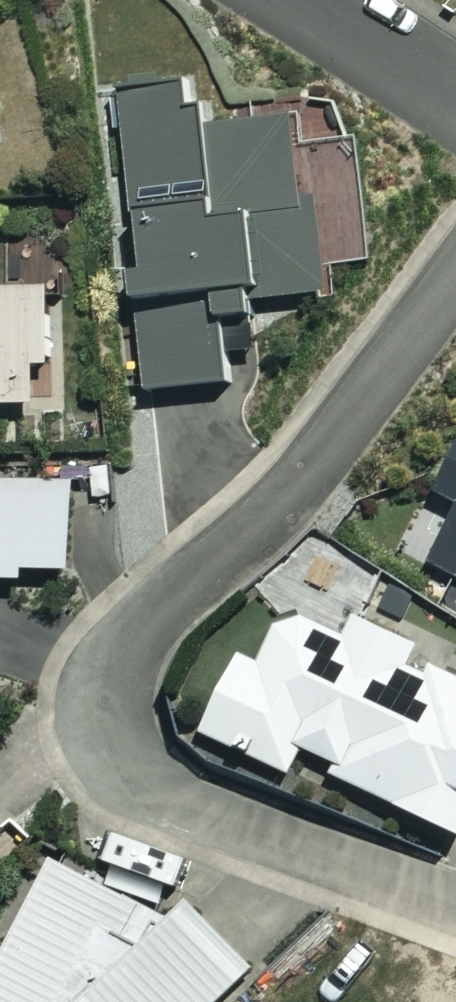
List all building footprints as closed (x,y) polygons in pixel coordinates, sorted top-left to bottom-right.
[(289,179),(285,112),(194,118),(193,102),(177,103),(176,84),(121,88),(140,388),(220,383),(215,298),(313,292),(306,178),(289,179)] [(25,399),(24,359),(47,358),(45,286),(0,287),(0,400),(25,399)] [(428,490),(455,505),(455,437),(428,490)] [(65,576),(66,480),(0,479),(0,575),(65,576)] [(428,562),(455,577),(455,508),(428,562)] [(299,743),(336,760),(329,774),(455,832),(455,679),(404,655),(410,643),(351,616),(341,637),(279,608),(255,660),(232,649),(195,730),(286,771),(299,743)] [(49,857),(0,942),(0,1001),(209,1001),(245,969),(181,900),(159,920),(49,857)]
